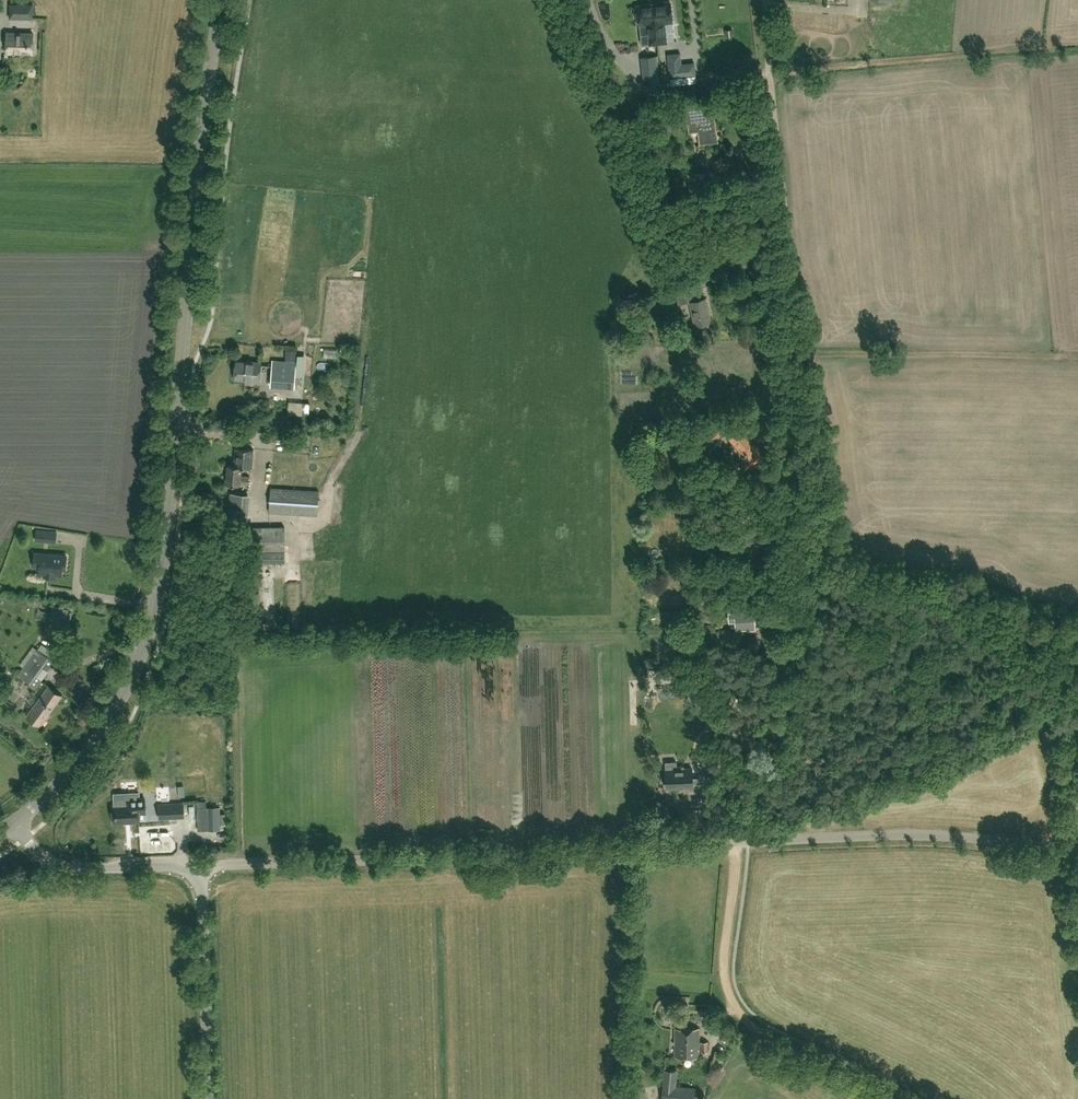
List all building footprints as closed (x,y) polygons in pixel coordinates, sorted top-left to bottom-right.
[(658,4),(651,4),(654,23),(655,23),(657,43),(666,42),(663,22),(672,21),(670,3),(667,3),(667,1),(658,2),(658,4)] [(10,4),(10,18),(33,18),(33,4),(10,4)] [(654,23),(651,4),(637,6),(637,7),(634,7),(635,17),(638,16),(639,25),(647,24),(649,44),(657,43),(655,23),(654,23)] [(672,41),(680,41),(679,24),(671,24),(672,41)] [(33,53),(33,33),(21,33),(21,35),(7,34),(7,52),(33,53)] [(680,53),(668,54),(670,77),(695,75),(694,63),(681,64),(680,53)] [(641,57),(644,85),(660,83),(657,56),(641,57)] [(711,115),(709,104),(685,107),(688,132),(698,131),(700,142),(716,140),(713,115),(711,115)] [(688,175),(690,190),(715,186),(713,171),(688,175)] [(725,182),(733,181),(732,172),(723,174),(725,182)] [(715,175),(717,188),(724,187),(723,174),(715,175)] [(690,256),(699,253),(696,246),(687,249),(690,256)] [(713,250),(704,254),(706,259),(715,255),(713,250)] [(698,292),(677,296),(678,303),(690,301),(694,325),(710,322),(705,297),(699,299),(698,292)] [(286,350),(285,360),(272,359),(270,385),(295,387),(295,384),(301,384),(301,375),(295,375),(297,351),(286,350)] [(234,378),(245,378),(245,380),(259,381),(261,361),(246,360),(246,361),(236,361),(234,378)] [(304,412),(304,421),(311,421),(311,400),(290,400),(290,412),(304,412)] [(715,421),(700,435),(708,445),(724,432),(715,421)] [(741,428),(729,438),(739,450),(743,468),(764,464),(761,449),(755,450),(754,443),(741,428)] [(236,448),(235,465),(241,466),(252,467),(254,449),(236,448)] [(241,466),(235,465),(228,464),(226,483),(240,484),(240,483),(248,483),(249,476),(241,475),(241,466)] [(318,490),(270,487),(269,511),(317,514),(318,490)] [(230,494),(229,512),(229,519),(246,520),(248,496),(230,494)] [(285,562),(284,526),(252,526),(253,562),(285,562)] [(45,542),(46,530),(36,529),(35,541),(45,542)] [(47,554),(47,558),(41,557),(39,573),(45,573),(45,576),(55,577),(55,574),(61,575),(62,569),(65,569),(66,556),(47,554)] [(278,579),(263,579),(263,591),(278,591),(278,579)] [(53,604),(49,621),(64,625),(68,608),(53,604)] [(753,611),(729,612),(730,620),(735,619),(736,628),(748,627),(748,628),(754,627),(753,611)] [(773,625),(762,633),(767,639),(777,630),(773,625)] [(18,674),(36,687),(54,661),(37,648),(18,674)] [(48,685),(27,715),(40,725),(62,695),(48,685)] [(739,711),(743,701),(737,699),(733,709),(739,711)] [(665,770),(666,787),(693,786),(693,783),(691,784),(691,781),(692,781),(692,768),(684,769),(683,766),(676,766),(676,769),(665,770)] [(108,787),(113,782),(109,778),(104,783),(108,787)] [(113,806),(114,823),(139,821),(139,813),(145,812),(145,798),(131,799),(127,804),(127,805),(113,806)] [(184,802),(158,804),(159,819),(167,818),(167,815),(184,814),(184,802)] [(207,829),(220,829),(219,806),(206,807),(207,829)] [(699,1028),(675,1028),(675,1056),(699,1056),(699,1045),(701,1045),(701,1051),(707,1051),(707,1042),(701,1042),(699,1042),(699,1028)] [(695,1087),(688,1086),(688,1090),(671,1089),(671,1079),(662,1078),(661,1098),(694,1098),(695,1087)]
